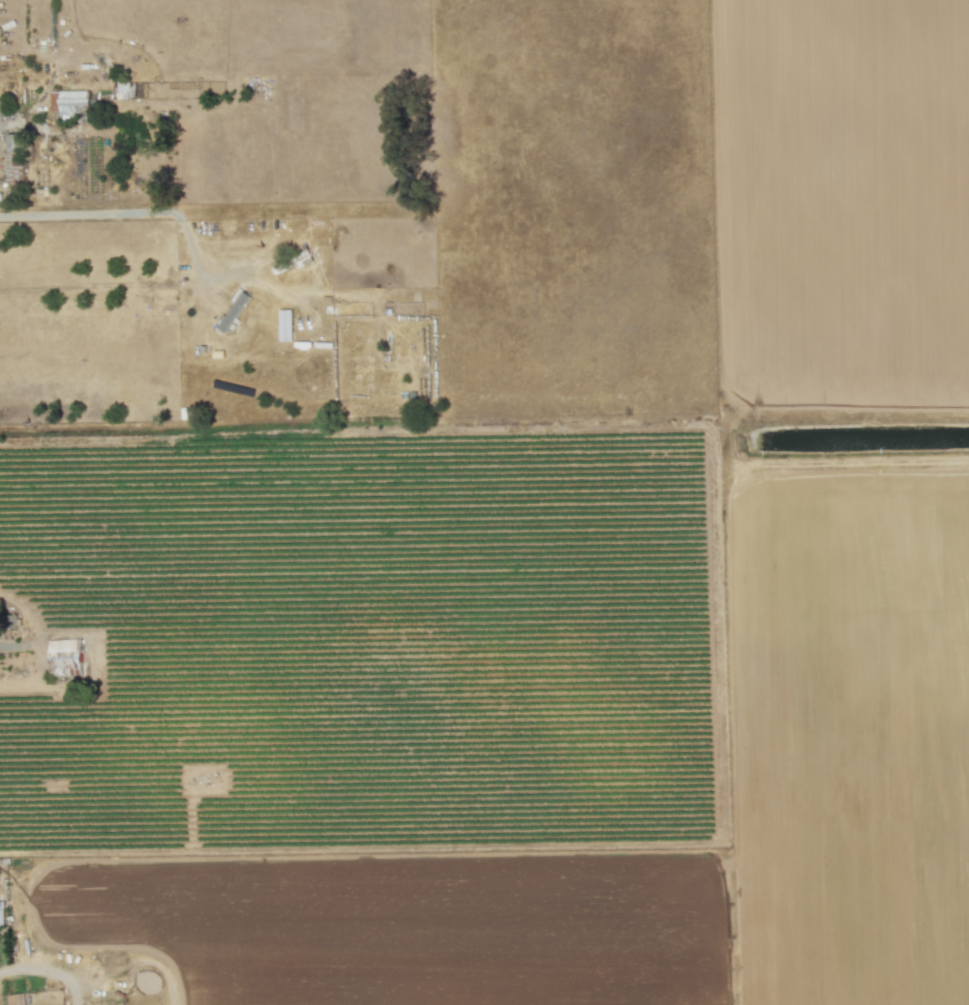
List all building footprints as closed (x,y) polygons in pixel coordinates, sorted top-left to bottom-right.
[(51,111),(59,111),(59,119),(76,119),(76,111),(89,111),(88,91),(50,92),(51,111)] [(249,296),(240,291),(217,328),(226,333),(249,296)] [(280,342),(292,341),(291,310),(279,311),(280,342)] [(51,677),(81,676),(80,640),(50,640),(51,677)]
